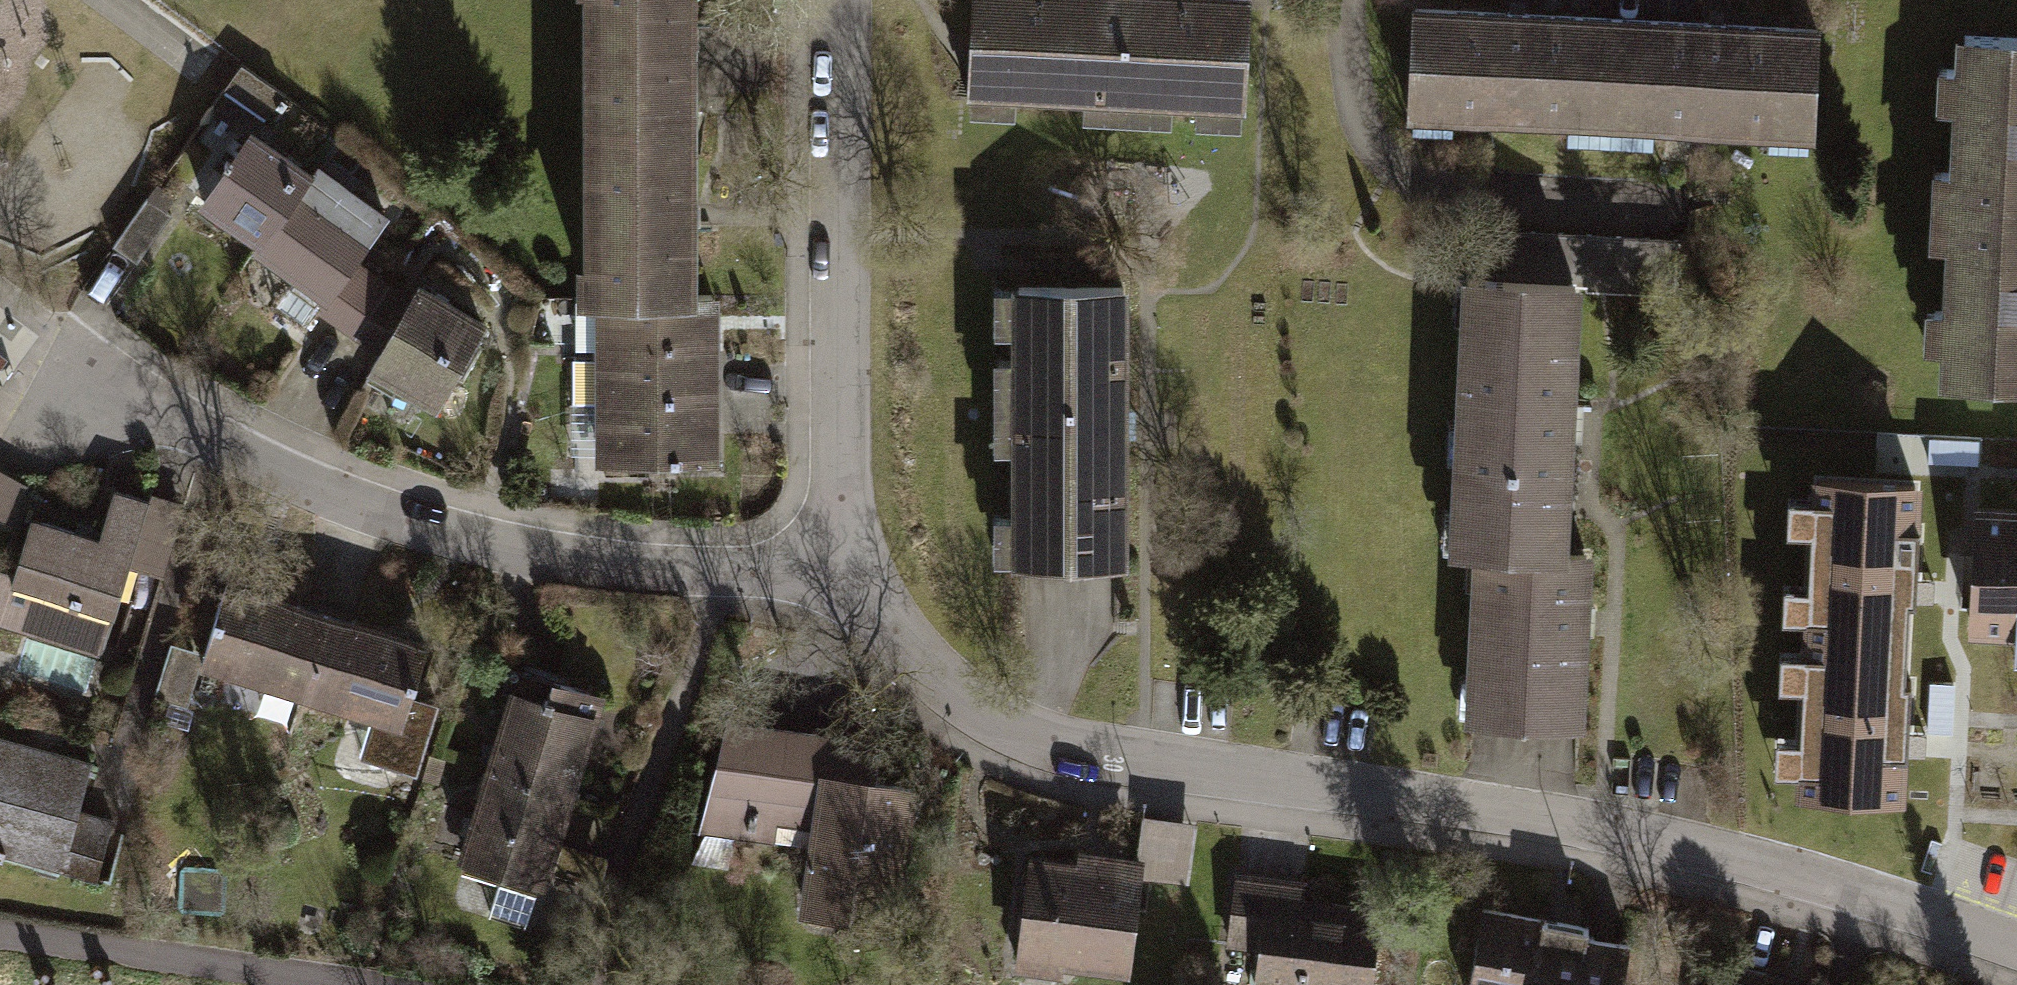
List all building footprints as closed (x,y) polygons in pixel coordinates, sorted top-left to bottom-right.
[(595,133),(693,133),(693,0),(595,0),(595,133)] [(1260,128),(1266,0),(983,0),(977,114),(1032,117),(1032,101),(1090,104),(1089,123),(1190,128),(1191,109),(1213,110),(1212,126),(1260,128)] [(1415,9),(1410,112),(1613,121),(1617,18),(1415,9)] [(1617,18),(1613,121),(1817,132),(1822,28),(1617,18)] [(93,108),(0,40),(0,233),(93,108)] [(2016,220),(2016,51),(1970,48),(1969,72),(1955,71),(1953,110),(1967,111),(1963,173),(1952,173),(1950,216),(2016,220)] [(251,75),(234,98),(278,129),(294,106),(251,75)] [(693,302),(693,133),(595,133),(595,259),(584,259),(584,301),(693,302)] [(253,139),(207,203),(267,245),(313,181),(253,139)] [(313,181),(267,245),(261,254),(327,299),(384,217),(319,171),(313,181)] [(136,265),(170,218),(150,204),(116,251),(136,265)] [(2016,389),(2016,220),(1950,216),(1948,253),(1959,253),(1956,315),(1944,314),(1942,356),(1953,357),(1952,386),(2016,389)] [(1713,245),(1511,239),(1510,282),(1712,288),(1713,245)] [(358,340),(392,284),(365,267),(327,319),(358,340)] [(376,371),(437,408),(486,327),(421,288),(415,298),(392,284),(358,340),(385,356),(376,371)] [(1005,569),(1133,570),(1136,289),(1005,288),(1005,333),(1026,333),(1026,363),(1004,362),(1003,451),(1024,452),(1024,520),(1006,520),(1005,569)] [(1447,520),(1445,555),(1472,557),(1572,563),(1588,299),(1460,291),(1458,330),(1469,331),(1463,428),(1452,428),(1449,472),(1461,473),(1458,521),(1447,520)] [(720,353),(718,302),(693,302),(584,301),(579,301),(578,347),(600,348),(599,353),(720,353)] [(9,359),(0,353),(0,371),(9,359)] [(720,461),(720,353),(599,353),(599,359),(576,359),(576,400),(603,400),(603,454),(675,454),(675,461),(720,461)] [(0,474),(0,519),(11,522),(24,488),(0,474)] [(1814,617),(1813,634),(1909,639),(1911,599),(1916,599),(1920,526),(1916,526),(1918,486),(1820,481),(1819,496),(1813,496),(1807,617),(1814,617)] [(0,576),(0,620),(101,652),(129,564),(161,574),(180,514),(119,495),(104,542),(36,521),(17,581),(0,576)] [(2016,636),(2016,514),(1982,512),(1976,634),(2016,636)] [(1465,684),(1463,724),(1591,732),(1601,565),(1572,563),(1472,557),(1470,600),(1479,601),(1474,684),(1465,684)] [(212,666),(319,700),(344,620),(238,586),(212,666)] [(443,652),(344,620),(319,700),(383,720),(368,765),(425,783),(447,715),(425,708),(443,652)] [(1805,773),(1805,792),(1900,797),(1902,755),(1907,755),(1911,682),(1908,681),(1909,639),(1813,634),(1811,652),(1805,652),(1799,772),(1805,773)] [(199,656),(176,648),(160,699),(182,706),(199,656)] [(491,779),(568,804),(601,703),(524,678),(491,779)] [(892,792),(895,750),(747,730),(715,844),(783,854),(788,835),(826,838),(817,925),(922,933),(927,792),(892,792)] [(98,869),(113,816),(78,806),(90,761),(0,735),(0,841),(98,869)] [(492,914),(583,943),(603,880),(549,863),(568,804),(491,779),(465,865),(503,877),(492,914)] [(1041,864),(1026,984),(1079,984),(1080,976),(1145,984),(1156,889),(1197,894),(1204,833),(1151,827),(1147,862),(1091,855),(1089,870),(1041,864)] [(1245,884),(1235,957),(1269,961),(1266,984),(1386,984),(1397,906),(1245,884)] [(1479,984),(1632,984),(1638,949),(1490,922),(1479,984)] [(1749,973),(1746,984),(1794,984),(1749,973)]
